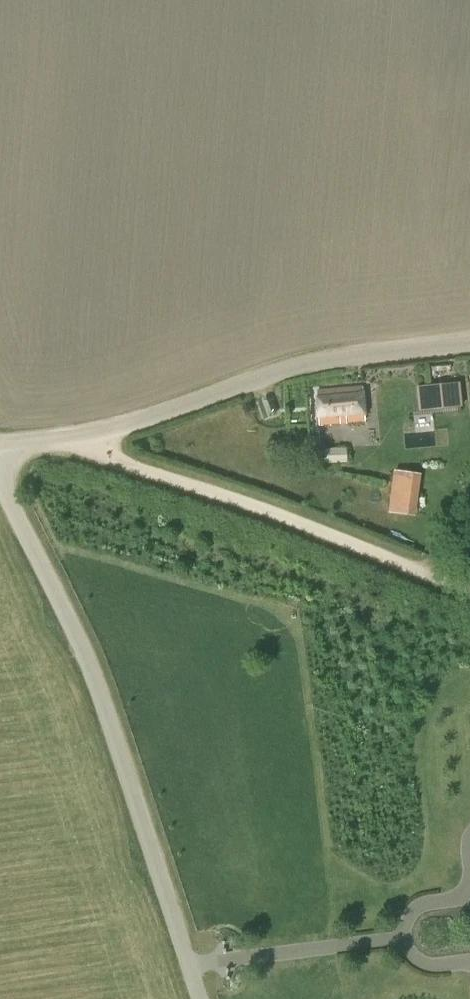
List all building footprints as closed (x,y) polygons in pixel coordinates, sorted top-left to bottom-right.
[(418,411),(462,406),(459,382),(416,386),(418,411)] [(319,424),(364,420),(362,386),(316,389),(319,424)] [(407,418),(407,432),(431,432),(431,418),(407,418)] [(323,464),(347,462),(346,447),(322,448),(323,464)] [(392,469),(385,512),(414,517),(421,474),(392,469)]
